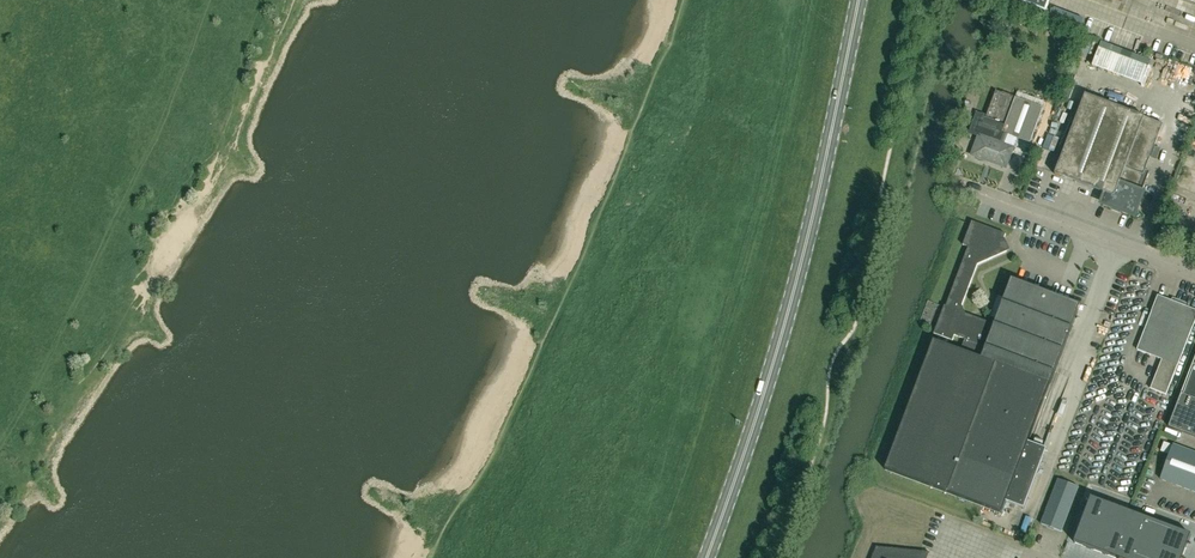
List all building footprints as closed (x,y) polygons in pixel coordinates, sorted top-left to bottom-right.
[(1049,0),(1018,0),(1045,10),(1049,0)] [(1097,67),(1150,82),(1155,62),(1103,47),(1097,67)] [(1184,85),(1193,91),(1194,87),(1194,73),(1192,71),(1184,85)] [(1055,175),(1106,194),(1103,204),(1133,215),(1150,172),(1145,170),(1163,124),(1085,95),(1055,175)] [(1002,134),(1030,144),(1043,108),(1015,98),(1002,134)] [(979,136),(972,155),(974,156),(976,158),(978,160),(980,160),(982,161),(985,160),(1006,168),(1013,148),(979,136)] [(1051,170),(1056,151),(1048,149),(1043,168),(1051,170)] [(1171,220),(1168,227),(1181,231),(1185,219),(1174,214),(1171,220)] [(933,340),(883,470),(1001,514),(1005,503),(1023,509),(1046,450),(1028,443),(1050,385),(1050,384),(1079,306),(1011,280),(994,325),(965,314),(962,307),(977,265),(1007,252),(1006,251),(1004,252),(1001,246),(1006,234),(972,222),(963,246),(968,248),(946,306),(944,306),(933,334),(952,341),(954,336),(963,340),(959,351),(933,340)] [(1194,320),(1194,311),(1157,296),(1137,350),(1162,360),(1150,389),(1166,395),(1178,366),(1194,320)] [(1181,395),(1166,431),(1194,442),(1194,356),(1181,395)] [(1064,373),(1055,390),(1064,396),(1074,379),(1064,373)] [(1173,446),(1160,480),(1194,493),(1194,454),(1173,446)] [(1078,488),(1057,480),(1040,525),(1060,532),(1078,488)] [(1074,543),(1114,557),(1183,557),(1191,535),(1091,497),(1074,543)] [(928,554),(928,553),(875,548),(871,557),(926,557),(928,554)]
